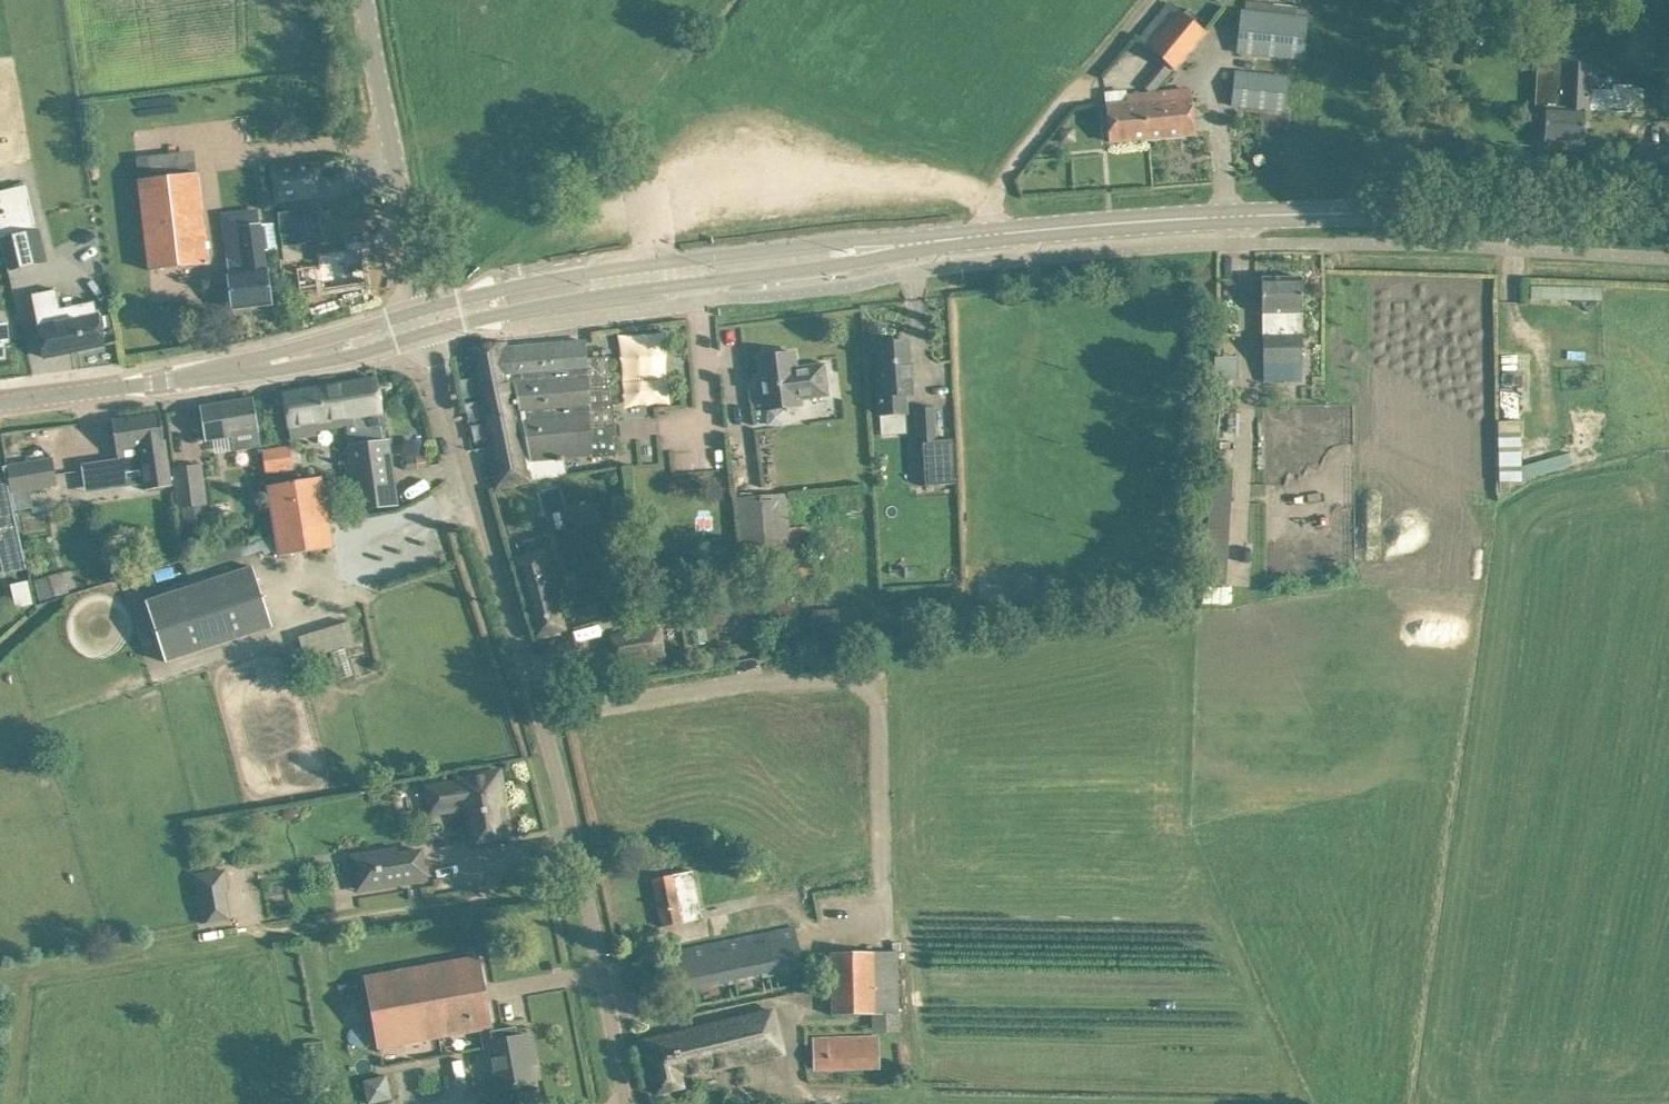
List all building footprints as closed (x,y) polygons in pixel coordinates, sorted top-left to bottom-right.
[(1137,37),(1175,69),(1207,32),(1169,0),(1168,0),(1137,37)] [(1245,0),(1244,11),(1240,11),(1235,51),(1302,58),(1306,21),(1309,22),(1310,7),(1245,0)] [(1545,107),(1545,120),(1543,143),(1582,145),(1584,110),(1589,111),(1589,110),(1638,112),(1638,111),(1631,111),(1632,85),(1613,84),(1613,90),(1590,88),(1591,65),(1579,64),(1580,62),(1576,62),(1576,64),(1564,63),(1562,108),(1545,107)] [(318,72),(305,73),(306,81),(319,79),(318,72)] [(1234,72),(1231,105),(1284,110),(1287,77),(1234,72)] [(1190,90),(1149,94),(1152,138),(1194,134),(1190,90)] [(1106,106),(1107,119),(1109,142),(1152,138),(1149,94),(1127,96),(1127,104),(1106,106)] [(314,162),(270,169),(275,200),(319,193),(314,162)] [(196,172),(139,179),(149,270),(207,263),(196,172)] [(45,263),(26,185),(0,191),(0,239),(8,272),(45,263)] [(323,206),(278,213),(282,246),(328,240),(323,206)] [(239,227),(243,261),(227,263),(229,273),(230,287),(232,309),(271,304),(261,224),(239,227)] [(323,290),(366,283),(362,258),(367,257),(363,231),(343,234),(346,251),(318,256),(319,266),(297,269),(300,289),(322,286),(323,290)] [(1261,278),(1262,300),(1262,313),(1263,382),(1303,381),(1302,277),(1261,278)] [(104,345),(95,301),(60,308),(56,289),(31,294),(44,357),(104,345)] [(7,358),(5,342),(9,342),(7,322),(0,323),(0,359),(7,358)] [(468,349),(496,488),(558,475),(567,473),(564,458),(617,453),(615,437),(620,436),(618,424),(614,424),(609,357),(586,358),(586,354),(585,354),(583,341),(507,347),(506,342),(468,349)] [(878,381),(879,404),(880,414),(887,413),(887,417),(898,417),(898,412),(907,412),(906,393),(909,393),(908,365),(907,343),(879,345),(881,381),(878,381)] [(763,410),(804,405),(803,399),(828,396),(823,364),(796,368),(794,352),(783,353),(782,349),(766,352),(767,356),(760,356),(762,376),(758,376),(763,410)] [(353,424),(347,425),(350,446),(349,446),(352,464),(356,495),(358,510),(373,507),(395,504),(387,441),(376,379),(347,384),(353,424)] [(283,394),(286,416),(290,438),(316,434),(315,430),(347,425),(353,424),(347,384),(283,394)] [(200,408),(204,430),(206,440),(231,435),(234,449),(260,444),(258,431),(259,431),(257,421),(253,399),(200,408)] [(933,409),(917,410),(919,442),(935,441),(933,409)] [(119,458),(81,464),(84,487),(122,481),(121,472),(141,469),(144,489),(172,485),(164,443),(163,435),(160,413),(113,420),(114,424),(116,442),(118,449),(119,458)] [(1523,478),(1521,419),(1499,419),(1501,479),(1523,478)] [(287,444),(262,448),(265,473),(290,469),(287,444)] [(1529,475),(1575,462),(1571,450),(1526,462),(1529,475)] [(424,456),(406,459),(407,470),(425,467),(424,456)] [(53,457),(7,463),(11,491),(57,485),(53,457)] [(953,462),(920,464),(921,486),(954,484),(953,462)] [(201,466),(173,469),(178,507),(205,504),(201,466)] [(320,477),(268,486),(279,556),(332,547),(320,477)] [(809,572),(805,524),(789,526),(786,491),(734,496),(742,578),(809,572)] [(596,499),(567,506),(573,528),(601,521),(596,499)] [(25,567),(26,567),(15,514),(12,504),(12,503),(0,505),(0,559),(3,572),(25,567)] [(548,534),(538,536),(523,541),(527,555),(515,559),(536,637),(564,629),(545,561),(555,558),(548,534)] [(1205,555),(1203,583),(1225,585),(1228,543),(1206,541),(1205,555)] [(252,565),(146,599),(166,662),(272,627),(252,565)] [(76,587),(71,568),(33,579),(39,599),(68,591),(68,589),(76,587)] [(1038,597),(1039,571),(981,569),(980,594),(1038,597)] [(28,580),(11,584),(16,607),(33,604),(28,580)] [(593,592),(568,599),(574,620),(598,614),(593,592)] [(658,623),(613,632),(620,668),(665,659),(658,623)] [(690,625),(693,645),(705,643),(702,623),(690,625)] [(339,648),(338,631),(302,632),(302,650),(339,648)] [(505,806),(500,770),(455,777),(456,781),(438,784),(442,812),(463,808),(469,843),(508,837),(503,806),(505,806)] [(360,873),(363,891),(426,880),(422,851),(391,856),(390,849),(350,856),(353,874),(360,873)] [(194,875),(199,908),(228,904),(225,891),(229,890),(225,869),(194,875)] [(693,870),(673,874),(653,878),(663,927),(684,922),(702,917),(693,870)] [(666,994),(688,989),(728,981),(728,980),(802,964),(794,926),(674,951),(675,955),(658,959),(666,994)] [(897,949),(829,951),(832,1012),(899,1011),(897,949)] [(478,958),(366,979),(375,1024),(379,1047),(438,1035),(481,1028),(490,1026),(488,1013),(478,958)] [(783,1053),(773,1010),(642,1041),(654,1094),(682,1087),(680,1077),(783,1053)] [(519,1027),(482,1034),(485,1048),(491,1047),(499,1088),(532,1082),(527,1054),(532,1053),(528,1035),(520,1036),(519,1027)] [(878,1033),(812,1035),(813,1069),(879,1067),(878,1033)] [(386,1073),(363,1078),(368,1103),(391,1098),(386,1073)]
